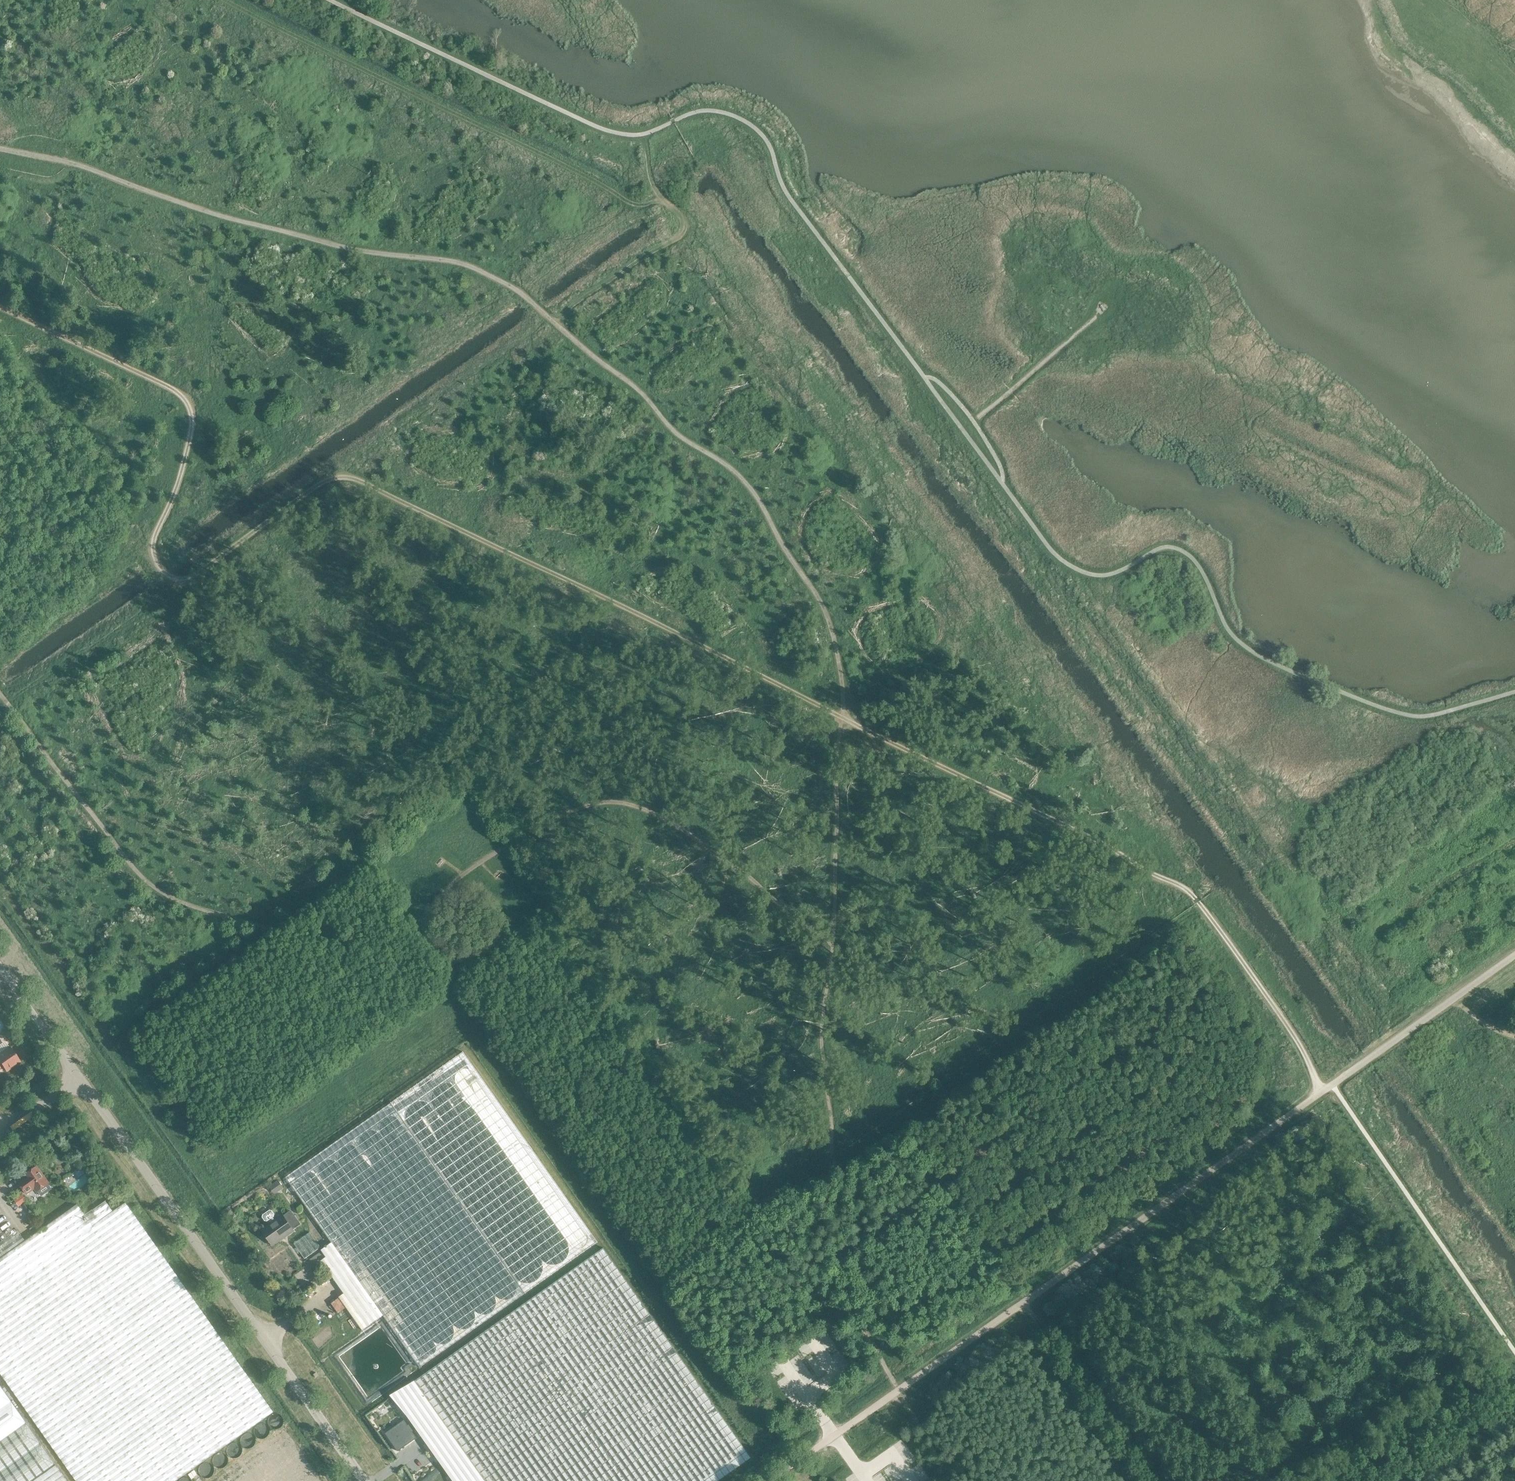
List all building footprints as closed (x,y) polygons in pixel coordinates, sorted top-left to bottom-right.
[(0,1054),(0,1068),(3,1066),(6,1071),(19,1062),(9,1047),(0,1054)] [(462,1053),(390,1103),(285,1178),(331,1243),(321,1250),(330,1263),(325,1267),(367,1326),(383,1315),(420,1368),(597,1243),(462,1053)] [(37,1191),(48,1183),(37,1167),(25,1175),(28,1178),(25,1180),(24,1178),(18,1183),(27,1194),(35,1188),(37,1191)] [(282,1179),(274,1185),(279,1192),(287,1187),(282,1179)] [(22,1192),(14,1198),(18,1205),(27,1199),(22,1192)] [(84,1214),(77,1204),(0,1259),(0,1373),(76,1480),(179,1480),(273,1414),(242,1371),(244,1370),(125,1203),(112,1212),(104,1200),(84,1214)] [(271,1224),(264,1229),(274,1244),(286,1235),(287,1236),(294,1231),(283,1215),(276,1220),(275,1220),(274,1220),(273,1218),(274,1217),(275,1214),(273,1211),(270,1211),(264,1215),(264,1218),(266,1221),(268,1221),(269,1220),(271,1222),(271,1223),(271,1224)] [(453,1480),(718,1480),(751,1458),(603,1248),(393,1396),(411,1421),(415,1427),(453,1480)] [(0,1385),(0,1480),(68,1480),(0,1385)] [(403,1419),(384,1432),(397,1450),(416,1437),(411,1430),(415,1427),(411,1421),(407,1424),(403,1419)] [(284,1429),(210,1480),(321,1480),(284,1429)]
